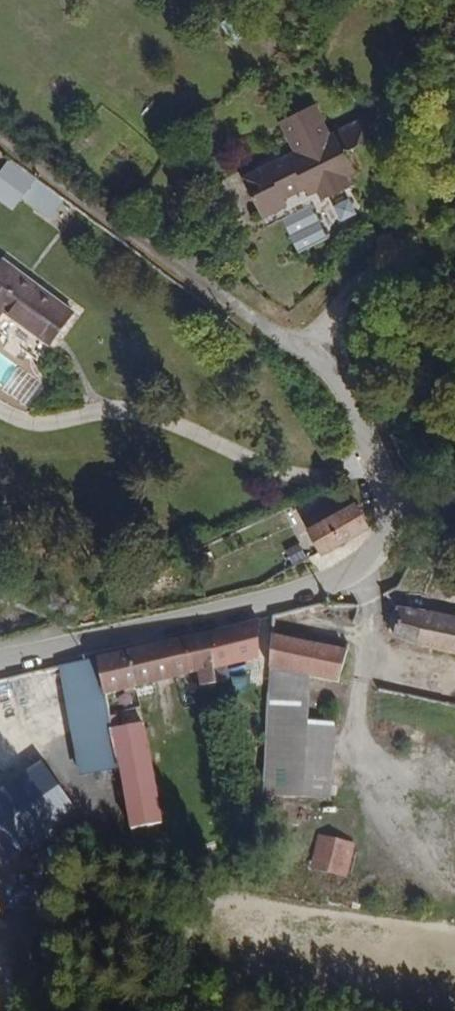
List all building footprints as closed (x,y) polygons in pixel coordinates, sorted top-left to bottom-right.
[(323,194),(327,201),(354,189),(355,188),(352,182),(363,177),(354,158),(381,145),(366,113),(331,129),(319,102),(277,122),(290,149),(242,172),(267,226),(282,219),(293,214),(290,207),(314,195),(316,198),(323,194)] [(65,197),(11,157),(0,172),(0,201),(13,210),(22,198),(50,218),(65,197)] [(315,215),(288,229),(297,248),(325,234),(315,215)] [(0,259),(0,309),(48,347),(74,313),(2,257),(0,259)] [(306,529),(352,502),(345,489),(298,517),(306,529)] [(321,555),(368,528),(366,524),(352,502),(306,529),(319,553),(321,555)] [(300,542),(285,550),(294,567),(309,558),(300,542)] [(397,604),(390,633),(417,645),(454,653),(454,616),(397,604)] [(233,624),(220,627),(206,630),(212,668),(257,657),(258,619),(233,624)] [(206,630),(92,653),(93,656),(102,693),(196,671),(212,668),(206,630)] [(339,680),(346,649),(272,632),(269,665),(308,673),(339,680)] [(102,693),(93,656),(58,666),(71,737),(77,775),(117,765),(109,727),(102,693)] [(328,795),(334,727),(306,725),(308,673),(269,665),(261,793),(328,795)] [(214,681),(212,668),(196,671),(199,684),(203,685),(214,681)] [(40,714),(30,674),(7,680),(17,720),(40,714)] [(362,693),(365,682),(351,678),(347,690),(362,693)] [(141,721),(109,727),(117,765),(129,824),(160,818),(141,721)] [(42,761),(34,749),(0,772),(0,790),(42,761)] [(74,807),(42,761),(0,790),(0,858),(1,857),(8,852),(74,807)] [(337,877),(346,847),(326,842),(319,838),(309,868),(337,877)]
